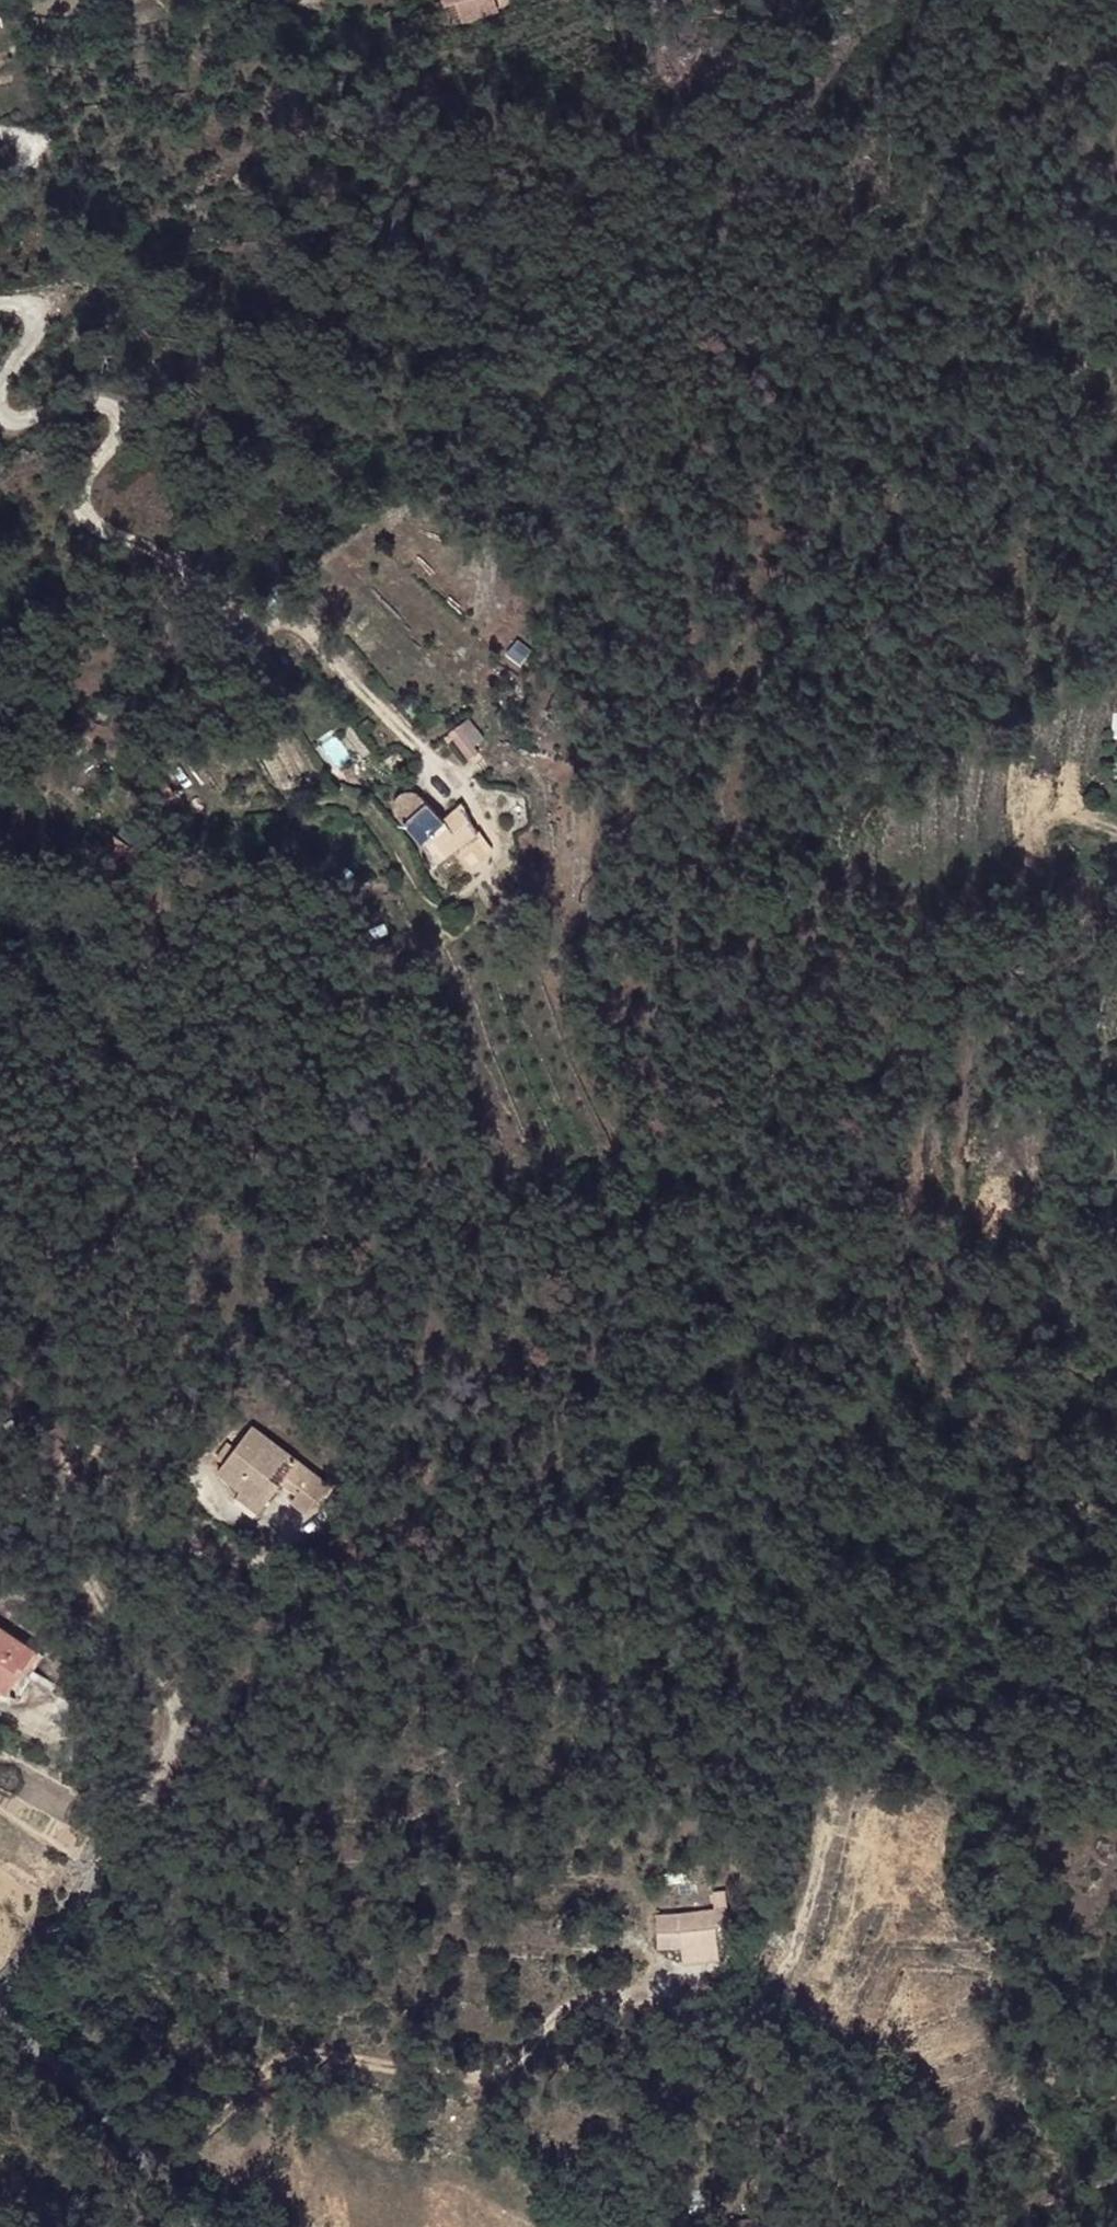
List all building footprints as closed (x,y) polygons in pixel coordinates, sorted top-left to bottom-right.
[(495,0),(443,0),(445,5),(456,2),(462,22),(498,11),(495,0)] [(110,708),(101,706),(96,718),(106,720),(110,708)] [(472,746),(483,739),(470,718),(448,732),(470,760),(478,755),(472,746)] [(437,864),(478,832),(461,802),(443,820),(426,802),(422,796),(418,793),(413,792),(407,792),(402,794),(397,798),(395,802),(394,809),(395,814),(397,818),(403,824),(421,844),(437,864)] [(18,1426),(12,1418),(5,1424),(10,1432),(18,1426)] [(328,1484),(253,1425),(218,1470),(242,1488),(265,1506),(282,1483),(285,1478),(300,1490),(296,1494),(292,1499),(307,1511),(328,1484)] [(300,1490),(285,1478),(282,1483),(296,1494),(300,1490)] [(265,1506),(242,1488),(237,1495),(259,1513),(265,1506)] [(8,1693),(26,1666),(37,1649),(0,1624),(0,1688),(8,1693)] [(30,1668),(40,1652),(37,1649),(26,1666),(30,1668)] [(201,1736),(210,1722),(201,1716),(192,1731),(201,1736)] [(719,1940),(717,1925),(729,1924),(727,1891),(714,1892),(715,1909),(679,1912),(679,1913),(656,1914),(657,1947),(681,1946),(681,1945),(682,1945),(719,1940)] [(721,1959),(719,1940),(682,1945),(681,1945),(681,1946),(683,1964),(721,1959)]
